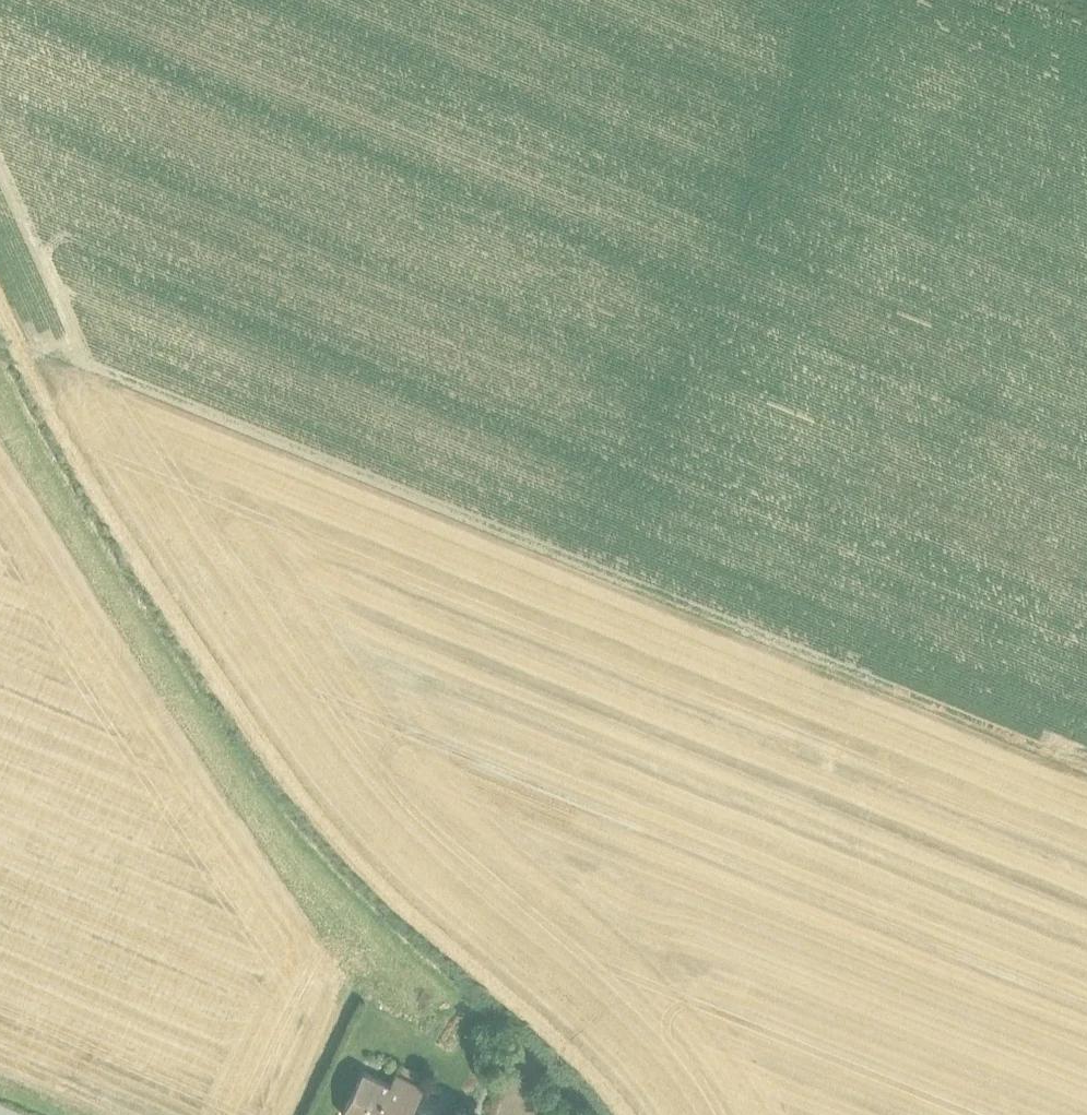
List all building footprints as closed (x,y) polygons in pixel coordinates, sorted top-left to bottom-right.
[(343,1113),(347,1114),(410,1114),(425,1084),(423,1083),(427,1075),(403,1063),(399,1071),(398,1070),(392,1082),(365,1069),(343,1113)]
